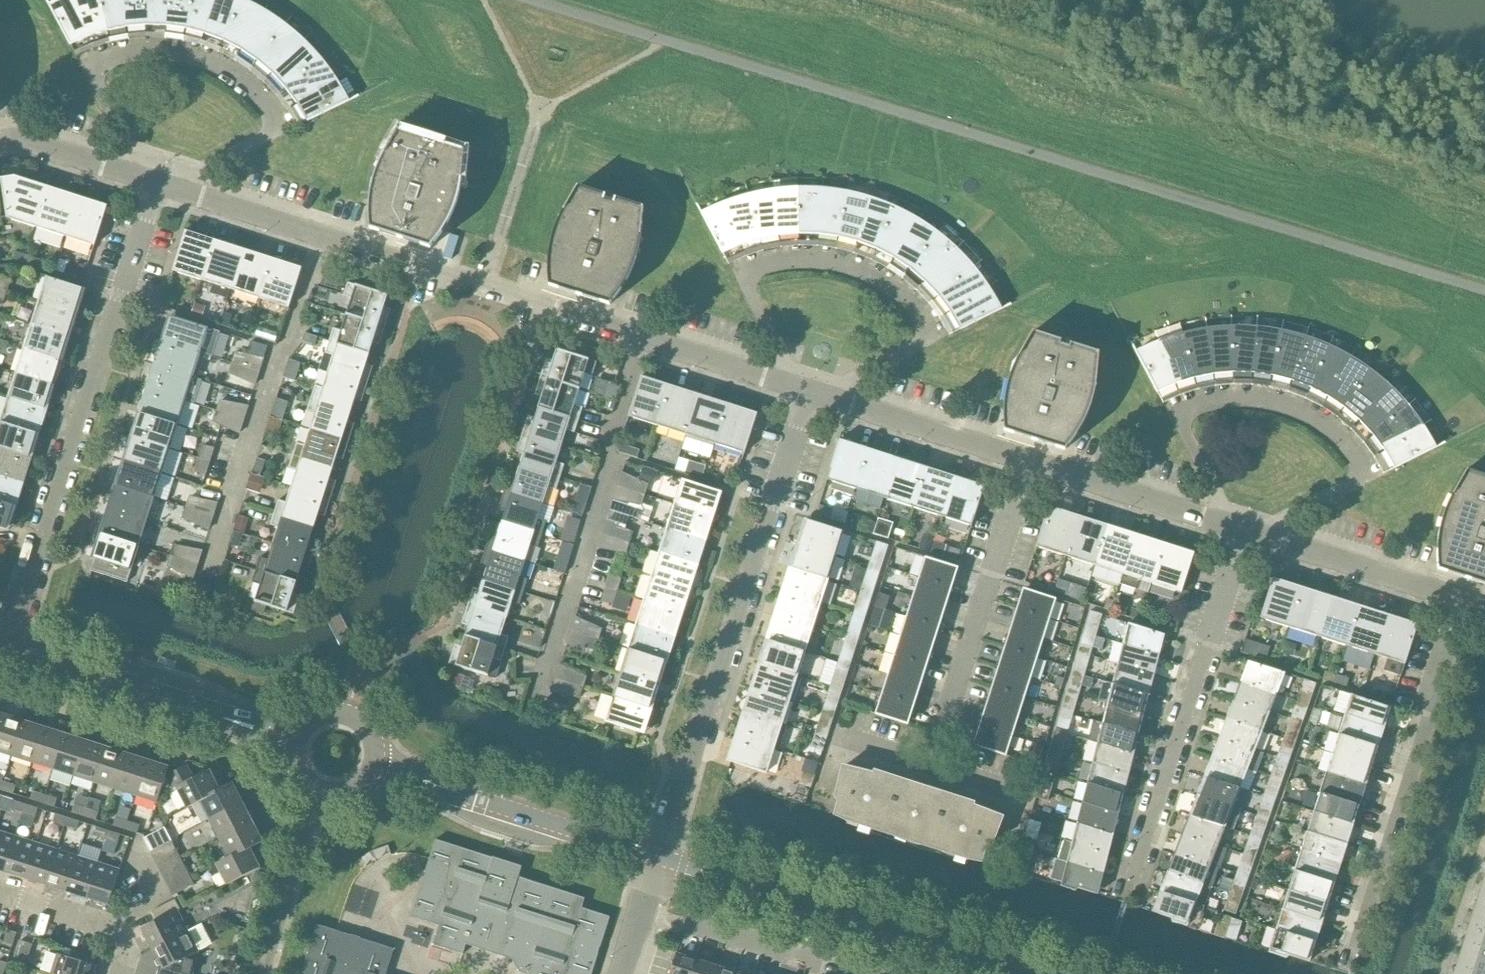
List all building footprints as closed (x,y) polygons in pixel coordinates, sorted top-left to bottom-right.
[(90,37),(75,0),(57,0),(49,4),(71,46),(90,37)] [(90,37),(108,31),(100,0),(75,0),(90,37)] [(128,27),(124,0),(100,0),(108,31),(128,27)] [(146,0),(124,0),(128,27),(147,25),(146,0)] [(167,26),(169,0),(146,0),(147,25),(167,26)] [(192,0),(169,0),(167,26),(186,28),(192,0)] [(216,0),(192,0),(186,28),(206,33),(216,0)] [(224,40),(242,0),(216,0),(206,33),(224,40)] [(265,9),(256,4),(251,1),(248,0),(242,0),(224,40),(242,50),(265,9)] [(242,50),(258,61),(286,23),(276,16),(271,13),(265,9),(242,50)] [(273,73),(305,40),(300,35),(295,31),(286,23),(258,61),(273,73)] [(322,58),(320,56),(317,51),(313,47),(305,40),(273,73),(286,88),(322,58)] [(298,103),(337,78),(332,70),(328,65),(322,58),(286,88),(298,103)] [(308,121),(350,100),(344,90),(341,85),(337,78),(298,103),(308,121)] [(465,150),(432,140),(399,129),(385,153),(383,157),(380,165),(376,173),(374,181),(372,190),(371,194),(371,199),(370,207),(370,212),(370,216),(370,221),(371,228),(431,247),(434,244),(437,241),(439,237),(444,231),(447,226),(449,222),(453,214),(456,206),(457,202),(459,198),(460,194),(462,185),(463,178),(465,150)] [(37,227),(50,187),(15,176),(1,178),(7,217),(37,227)] [(644,207),(604,194),(578,186),(564,210),(562,214),(559,222),(555,230),(554,234),(552,243),(551,247),(550,256),(549,264),(549,269),(549,274),(549,278),(550,285),(610,304),(613,301),(616,298),(621,291),(623,287),(628,279),(632,272),(635,263),(636,259),(638,255),(640,247),(640,242),(641,235),(644,207)] [(78,196),(50,187),(37,227),(66,236),(78,196)] [(800,234),(798,187),(788,187),(782,188),(773,189),(780,235),(800,234)] [(819,234),(823,187),(811,187),(805,187),(798,187),(800,234),(819,234)] [(819,234),(839,237),(848,191),(835,189),(823,187),(819,234)] [(780,235),(773,189),(770,189),(760,191),(752,193),(749,194),(761,239),(780,235)] [(858,242),(872,197),(865,195),(859,193),(854,192),(848,191),(839,237),(858,242)] [(742,245),(761,239),(749,194),(741,196),(735,198),(725,202),(742,245)] [(95,245),(108,205),(78,196),(66,236),(95,245)] [(876,249),(896,206),(888,203),(882,200),(872,197),(858,242),(876,249)] [(701,212),(723,254),(742,245),(725,202),(718,204),(710,208),(701,212)] [(876,249),(894,258),(918,218),(909,213),(904,210),(896,206),(876,249)] [(910,269),(939,232),(930,225),(925,222),(918,218),(894,258),(910,269)] [(186,230),(173,270),(203,280),(215,240),(186,230)] [(939,232),(910,269),(925,282),(958,248),(952,243),(944,236),(939,232)] [(228,299),(231,289),(244,249),(215,240),(203,280),(213,283),(210,293),(228,299)] [(925,282),(939,296),(975,266),(969,260),(963,253),(958,248),(925,282)] [(231,289),(260,298),(273,258),(244,249),(231,289)] [(289,307),(302,267),(273,258),(260,298),(289,307)] [(939,296),(950,312),(990,286),(984,278),(980,273),(975,266),(939,296)] [(7,290),(10,280),(0,275),(0,288),(7,290)] [(87,289),(83,287),(47,276),(39,301),(79,313),(87,289)] [(347,314),(386,326),(390,314),(383,311),(388,295),(348,282),(344,295),(352,298),(347,314)] [(961,330),(1002,309),(1000,303),(995,295),(990,286),(950,312),(961,330)] [(39,301),(31,325),(71,337),(79,313),(39,301)] [(386,326),(347,314),(342,330),(334,328),(330,340),(369,352),(375,337),(382,339),(386,326)] [(161,340),(201,352),(209,327),(169,315),(161,340)] [(31,325),(24,349),(64,361),(71,337),(31,325)] [(1214,374),(1234,372),(1232,325),(1223,326),(1217,326),(1207,328),(1214,374)] [(1234,372),(1253,373),(1257,326),(1247,325),(1241,325),(1232,325),(1234,372)] [(1253,373),(1273,375),(1282,330),(1274,328),(1269,327),(1257,326),(1253,373)] [(1195,378),(1214,374),(1207,328),(1199,329),(1193,330),(1183,332),(1195,378)] [(1273,375),(1292,380),(1306,336),(1298,333),(1292,332),(1282,330),(1273,375)] [(1099,352),(1059,340),(1033,331),(1019,355),(1017,359),(1014,367),(1012,371),(1011,375),(1009,380),(1008,384),(1006,392),(1005,397),(1005,401),(1004,409),(1004,414),(1004,419),(1004,423),(1005,431),(1065,450),(1068,446),(1071,443),(1076,436),(1081,428),(1083,424),(1087,416),(1090,408),(1093,400),(1094,396),(1096,387),(1097,380),(1099,352)] [(1176,384),(1195,378),(1183,332),(1176,334),(1170,336),(1159,340),(1176,384)] [(1292,380),(1311,387),(1330,345),(1320,341),(1315,339),(1306,336),(1292,380)] [(161,340),(153,364),(193,376),(201,352),(161,340)] [(369,352),(330,340),(326,353),(334,355),(329,371),(368,383),(372,371),(364,368),(369,352)] [(1143,347),(1135,351),(1157,392),(1176,384),(1159,340),(1151,344),(1143,347)] [(1328,396),(1352,356),(1342,351),(1337,348),(1330,345),(1311,387),(1328,396)] [(24,349),(16,373),(56,385),(64,361),(24,349)] [(597,362),(558,349),(552,366),(545,363),(541,376),(580,389),(585,372),(593,375),(597,362)] [(233,362),(260,371),(264,358),(236,352),(233,362)] [(1328,396),(1344,407),(1373,370),(1367,366),(1362,363),(1357,360),(1352,356),(1328,396)] [(289,360),(284,378),(295,381),(300,363),(289,360)] [(260,371),(233,362),(230,373),(255,384),(260,371)] [(153,364),(146,388),(186,400),(195,403),(203,379),(193,376),(153,364)] [(1392,386),(1390,385),(1381,377),(1373,370),(1344,407),(1359,420),(1392,386)] [(368,383),(329,371),(324,387),(315,385),(312,397),(351,410),(356,394),(363,396),(368,383)] [(16,373),(8,397),(48,409),(56,385),(16,373)] [(580,389),(541,376),(537,389),(544,391),(539,407),(579,420),(583,407),(575,405),(580,389)] [(641,376),(629,416),(658,425),(671,385),(641,376)] [(609,383),(605,396),(616,400),(620,387),(609,383)] [(658,425),(687,434),(700,394),(671,385),(658,425)] [(1359,420),(1373,435),(1409,405),(1400,395),(1392,386),(1359,420)] [(178,424),(186,400),(146,388),(138,412),(178,424)] [(728,403),(700,394),(687,434),(715,443),(728,403)] [(48,409),(8,397),(1,421),(41,434),(48,409)] [(351,410),(312,397),(308,410),(316,412),(310,429),(349,441),(353,428),(346,425),(351,410)] [(276,398),(270,416),(282,420),(288,402),(276,398)] [(218,411),(244,419),(249,406),(221,400),(218,411)] [(745,453),(758,413),(728,403),(715,443),(745,453)] [(1373,435),(1384,450),(1423,425),(1420,420),(1417,415),(1413,410),(1409,405),(1373,435)] [(523,433),(562,446),(567,430),(575,432),(579,420),(539,407),(534,423),(527,420),(523,433)] [(244,419),(218,411),(214,421),(240,433),(244,419)] [(170,448),(178,424),(138,412),(130,436),(170,448)] [(0,423),(0,448),(33,458),(41,434),(1,421),(0,423)] [(1395,468),(1436,447),(1431,437),(1426,429),(1423,425),(1384,450),(1395,468)] [(349,441),(310,429),(305,445),(297,442),(293,455),(333,467),(338,451),(345,454),(349,441)] [(521,464),(561,477),(565,464),(557,462),(562,446),(523,433),(519,446),(526,448),(521,464)] [(163,473),(170,448),(130,436),(123,460),(163,473)] [(840,439),(827,479),(857,488),(869,448),(840,439)] [(199,457),(210,461),(214,448),(203,445),(199,457)] [(33,458),(0,448),(0,474),(25,482),(33,458)] [(898,458),(869,448),(857,488),(885,498),(898,458)] [(333,467),(293,455),(289,467),(297,470),(292,486),(331,498),(335,485),(328,483),(333,467)] [(210,461),(199,457),(195,470),(206,474),(210,461)] [(256,458),(251,473),(260,476),(265,460),(256,458)] [(885,498),(914,507),(926,467),(898,458),(885,498)] [(155,497),(163,473),(123,460),(115,484),(155,497)] [(561,477),(521,464),(516,480),(509,478),(505,491),(544,503),(549,487),(557,489),(561,477)] [(644,466),(639,479),(654,485),(659,471),(644,466)] [(914,507),(942,516),(955,476),(926,467),(914,507)] [(1466,470),(1453,494),(1449,501),(1447,505),(1444,514),(1441,522),(1439,531),(1438,535),(1438,539),(1437,548),(1437,552),(1437,557),(1437,561),(1438,569),(1484,584),(1484,476),(1466,470)] [(618,486),(645,494),(648,484),(622,472),(618,486)] [(25,482),(0,474),(0,500),(18,506),(25,482)] [(252,474),(248,489),(260,493),(265,478),(252,474)] [(972,525),(985,485),(955,476),(942,516),(972,525)] [(674,504),(714,516),(722,491),(682,479),(674,504)] [(147,521),(155,497),(115,484),(107,508),(147,521)] [(331,498),(292,486),(287,502),(279,500),(275,512),(315,525),(320,509),(327,511),(331,498)] [(645,494),(618,486),(614,499),(641,504),(645,494)] [(544,503),(505,491),(501,504),(507,506),(502,522),(542,534),(546,522),(538,519),(544,503)] [(187,507),(214,515),(218,502),(190,497),(187,507)] [(0,500),(0,528),(10,531),(18,506),(0,500)] [(707,540),(714,516),(674,504),(667,528),(707,540)] [(1079,515),(1049,506),(1037,546),(1066,556),(1079,515)] [(214,515),(187,507),(184,517),(209,529),(214,515)] [(140,545),(147,521),(107,508),(100,532),(140,545)] [(315,525),(275,512),(271,524),(279,527),(274,543),(313,555),(317,543),(310,540),(315,525)] [(1066,556),(1095,565),(1108,525),(1079,515),(1066,556)] [(805,518),(797,543),(837,555),(845,530),(805,518)] [(603,534),(629,542),(632,532),(607,520),(603,534)] [(542,534),(502,522),(497,537),(490,535),(486,548),(525,560),(530,544),(538,547),(542,534)] [(1136,534),(1108,525),(1095,565),(1123,574),(1119,584),(1120,584),(1136,534)] [(699,564),(707,540),(667,528),(659,552),(699,564)] [(140,545),(100,532),(92,557),(132,570),(140,545)] [(921,533),(916,549),(929,552),(933,537),(921,533)] [(629,542),(603,534),(598,547),(626,552),(629,542)] [(931,553),(943,557),(946,545),(939,543),(941,536),(936,534),(931,553)] [(1165,543),(1136,534),(1120,584),(1137,589),(1140,579),(1152,583),(1165,543)] [(875,549),(886,552),(889,545),(877,541),(875,549)] [(313,555),(274,543),(269,559),(261,557),(257,569),(297,582),(302,566),(309,568),(313,555)] [(797,543),(789,567),(829,579),(837,555),(797,543)] [(1165,543),(1152,583),(1181,592),(1194,552),(1165,543)] [(172,555),(198,564),(202,550),(175,545),(172,555)] [(525,560),(486,548),(482,561),(489,563),(484,579),(524,591),(528,579),(520,576),(525,560)] [(886,552),(875,549),(871,560),(882,564),(886,552)] [(691,588),(699,564),(659,552),(651,576),(691,588)] [(558,554),(553,569),(565,573),(570,558),(558,554)] [(198,564),(172,555),(168,565),(194,577),(198,564)] [(952,587),(959,567),(925,556),(919,577),(952,587)] [(789,567),(782,591),(821,604),(829,579),(789,567)] [(297,582),(257,569),(253,581),(261,584),(255,601),(253,609),(264,613),(266,605),(294,614),(298,600),(292,598),(297,582)] [(864,582),(875,586),(879,574),(868,570),(864,582)] [(606,588),(617,591),(621,579),(611,574),(606,588)] [(651,576),(644,600),(684,612),(691,588),(651,576)] [(919,577),(913,596),(946,607),(952,587),(919,577)] [(1290,627),(1303,587),(1273,577),(1260,617),(1290,627)] [(524,591),(484,579),(479,594),(472,592),(468,605),(507,617),(512,601),(520,604),(524,591)] [(875,586),(864,582),(861,590),(873,593),(875,586)] [(1290,627),(1318,636),(1331,596),(1303,587),(1290,627)] [(617,591),(606,588),(602,601),(613,603),(617,591)] [(1023,588),(1017,608),(1050,619),(1057,598),(1023,588)] [(873,593),(861,590),(859,597),(871,601),(873,593)] [(821,604),(782,591),(774,615),(814,627),(821,604)] [(913,596),(907,616),(940,626),(946,607),(913,596)] [(1318,636),(1347,645),(1360,605),(1331,596),(1318,636)] [(871,601),(859,597),(855,609),(867,613),(871,601)] [(676,637),(684,612),(644,600),(636,624),(676,637)] [(507,617),(468,605),(464,618),(471,620),(466,636),(506,649),(510,636),(502,634),(507,617)] [(1388,614),(1360,605),(1347,645),(1376,654),(1388,614)] [(1044,638),(1050,619),(1017,608),(1011,628),(1044,638)] [(1088,619),(1100,622),(1102,614),(1090,611),(1088,619)] [(1418,624),(1388,614),(1376,654),(1387,658),(1382,671),(1401,677),(1418,624)] [(806,652),(814,627),(774,615),(766,639),(806,652)] [(907,616),(900,635),(934,646),(940,626),(907,616)] [(572,630),(598,639),(602,628),(576,617),(572,630)] [(848,630),(860,634),(864,622),(852,618),(848,630)] [(1086,626),(1098,630),(1100,622),(1088,619),(1086,626)] [(1123,643),(1160,655),(1165,634),(1128,622),(1123,643)] [(668,661),(676,637),(636,624),(628,648),(668,661)] [(1084,634),(1096,637),(1098,630),(1086,626),(1084,634)] [(1011,628),(1005,647),(1038,657),(1044,638),(1011,628)] [(598,639),(572,630),(567,643),(595,649),(598,639)] [(860,634),(848,630),(846,638),(858,641),(860,634)] [(1096,637),(1084,634),(1081,642),(1093,646),(1096,637)] [(900,635),(894,655),(928,665),(934,646),(900,635)] [(454,649),(450,663),(488,676),(496,678),(502,661),(506,649),(466,636),(462,647),(461,652),(454,649)] [(858,641),(846,638),(844,645),(855,649),(858,641)] [(766,639),(758,663),(798,676),(806,652),(766,639)] [(1155,675),(1160,655),(1123,643),(1118,663),(1155,675)] [(855,649),(844,645),(840,657),(851,661),(855,649)] [(1031,677),(1038,657),(1005,647),(998,666),(1031,677)] [(661,685),(668,661),(628,648),(621,672),(661,685)] [(1075,663),(1087,666),(1090,658),(1078,654),(1075,663)] [(921,685),(928,665),(894,655),(888,674),(921,685)] [(1241,681),(1277,693),(1285,673),(1248,661),(1241,681)] [(790,700),(798,676),(758,663),(751,687),(790,700)] [(1073,670),(1085,674),(1087,666),(1075,663),(1073,670)] [(1118,663),(1113,683),(1149,695),(1155,675),(1118,663)] [(556,678),(583,687),(586,676),(561,665),(556,678)] [(1025,696),(1031,677),(998,666),(992,686),(1025,696)] [(833,679),(844,683),(848,670),(837,667),(833,679)] [(1071,678),(1083,681),(1085,674),(1073,670),(1071,678)] [(1324,671),(1322,678),(1335,682),(1337,675),(1324,671)] [(621,672),(613,696),(653,709),(661,685),(621,672)] [(454,674),(452,681),(456,682),(455,686),(467,689),(471,678),(458,674),(458,675),(454,674)] [(888,674),(882,694),(915,704),(921,685),(888,674)] [(1346,686),(1349,679),(1337,675),(1335,682),(1346,686)] [(1058,677),(1055,686),(1062,688),(1064,679),(1058,677)] [(583,687),(556,678),(552,691),(580,697),(583,687)] [(1083,681),(1071,678),(1068,686),(1080,690),(1083,681)] [(844,683),(833,679),(831,686),(842,690),(844,683)] [(1302,687),(1313,691),(1316,683),(1305,679),(1302,687)] [(1270,712),(1277,693),(1241,681),(1233,700),(1270,712)] [(1144,714),(1149,695),(1113,683),(1108,703),(1144,714)] [(842,690),(831,686),(828,694),(840,697),(842,690)] [(992,686),(986,705),(1019,716),(1025,696),(992,686)] [(783,724),(790,700),(751,687),(743,711),(783,724)] [(1299,696),(1310,700),(1313,691),(1302,687),(1299,696)] [(840,697),(828,694),(824,706),(836,709),(840,697)] [(876,714),(909,724),(915,704),(882,694),(876,714)] [(1064,702),(1076,706),(1078,697),(1066,694),(1064,702)] [(1345,714),(1385,727),(1386,724),(1388,709),(1389,706),(1351,694),(1345,714)] [(653,709),(613,696),(605,721),(645,734),(653,709)] [(1310,700),(1299,696),(1295,705),(1307,709),(1310,700)] [(1233,700),(1226,719),(1263,731),(1270,712),(1233,700)] [(1062,710),(1073,713),(1076,706),(1064,702),(1062,710)] [(1139,734),(1144,714),(1108,703),(1103,722),(1139,734)] [(1019,716),(986,705),(980,725),(1013,735),(1019,716)] [(1307,709),(1295,705),(1293,713),(1304,717),(1307,709)] [(1060,717),(1071,720),(1073,713),(1062,710),(1060,717)] [(743,711),(735,735),(775,748),(783,724),(743,711)] [(24,721),(3,714),(0,724),(0,751),(13,755),(24,721)] [(1379,746),(1385,727),(1345,714),(1338,733),(1379,746)] [(818,727),(829,731),(833,719),(821,715),(818,727)] [(1071,720),(1060,717),(1057,726),(1069,729),(1071,720)] [(1255,750),(1263,731),(1226,719),(1219,738),(1255,750)] [(1287,729),(1299,733),(1302,724),(1290,720),(1287,729)] [(44,727),(24,721),(13,755),(33,762),(44,727)] [(1134,754),(1139,734),(1103,722),(1098,742),(1134,754)] [(973,745),(1006,756),(1013,735),(980,725),(973,745)] [(65,734),(44,727),(33,762),(54,768),(65,734)] [(829,731),(818,727),(815,735),(827,738),(829,731)] [(1284,738),(1296,742),(1299,733),(1287,729),(1284,738)] [(1052,742),(1064,745),(1067,736),(1055,733),(1052,742)] [(1373,766),(1379,746),(1338,733),(1332,753),(1373,766)] [(54,768),(75,775),(86,741),(65,734),(54,768)] [(775,748),(735,735),(727,760),(767,773),(775,748)] [(827,738),(815,735),(811,747),(823,750),(827,738)] [(1248,769),(1255,750),(1219,738),(1211,757),(1248,769)] [(1281,747),(1293,751),(1296,742),(1284,738),(1281,747)] [(75,775),(96,782),(106,747),(86,741),(75,775)] [(1050,749),(1062,752),(1064,745),(1052,742),(1050,749)] [(1129,774),(1134,754),(1098,742),(1093,762),(1129,774)] [(116,788),(127,754),(106,747),(96,782),(116,788)] [(1293,751),(1281,747),(1278,755),(1290,759),(1293,751)] [(1048,756),(1060,760),(1062,752),(1050,749),(1048,756)] [(1332,753),(1326,772),(1366,785),(1373,766),(1332,753)] [(148,760),(127,754),(116,788),(137,795),(148,760)] [(1060,760),(1048,756),(1046,765),(1057,768),(1060,760)] [(1211,757),(1204,776),(1241,788),(1248,769),(1211,757)] [(1274,767),(1285,771),(1288,763),(1277,759),(1274,767)] [(148,760),(137,795),(158,802),(162,790),(167,775),(169,767),(148,760)] [(1093,762),(1087,782),(1124,794),(1129,774),(1093,762)] [(188,807),(201,801),(200,800),(220,790),(219,789),(209,770),(194,778),(187,765),(167,775),(162,790),(171,793),(179,789),(188,807)] [(839,801),(836,810),(835,814),(848,820),(848,821),(855,825),(871,832),(887,838),(904,844),(912,846),(928,851),(937,853),(945,855),(954,857),(967,859),(967,858),(981,860),(985,848),(991,845),(1002,817),(972,805),(973,803),(875,771),(875,774),(844,766),(836,795),(839,801)] [(1285,771),(1274,767),(1271,776),(1282,780),(1285,771)] [(804,771),(800,784),(811,787),(815,775),(804,771)] [(1326,772),(1320,792),(1360,805),(1366,785),(1326,772)] [(1204,776),(1197,795),(1240,809),(1247,791),(1240,789),(1241,788),(1204,776)] [(1268,785),(1279,789),(1282,780),(1271,776),(1268,785)] [(1039,789),(1050,792),(1053,783),(1041,780),(1039,789)] [(13,794),(16,786),(4,782),(1,790),(13,794)] [(201,801),(210,819),(242,802),(232,782),(219,789),(220,790),(200,800),(201,801)] [(1119,814),(1124,794),(1087,782),(1082,802),(1119,814)] [(1279,789),(1268,785),(1265,793),(1276,797),(1279,789)] [(1050,792),(1039,789),(1036,797),(1048,800),(1050,792)] [(33,791),(30,800),(43,804),(46,795),(33,791)] [(1320,792),(1314,811),(1354,824),(1360,805),(1320,792)] [(54,807),(57,798),(46,795),(43,804),(54,807)] [(1197,795),(1189,814),(1233,829),(1240,809),(1197,795)] [(1260,806),(1272,810),(1275,802),(1263,798),(1260,806)] [(14,800),(11,809),(24,813),(27,804),(14,800)] [(252,822),(242,802),(210,819),(220,838),(252,822)] [(1114,834),(1119,814),(1082,802),(1077,822),(1114,834)] [(35,816),(38,808),(27,804),(24,813),(35,816)] [(74,804),(72,813),(84,817),(87,808),(74,804)] [(1272,810),(1260,806),(1257,815),(1269,819),(1272,810)] [(96,820),(99,811),(87,808),(84,817),(96,820)] [(1314,811),(1307,831),(1348,844),(1354,824),(1314,811)] [(55,813),(52,822),(65,826),(68,817),(55,813)] [(1189,814),(1182,834),(1219,845),(1225,827),(1233,829),(1189,814)] [(1269,819),(1257,815),(1254,824),(1266,828),(1269,819)] [(76,829),(79,820),(68,817),(65,826),(76,829)] [(126,829),(128,821),(116,817),(114,825),(126,829)] [(1027,828),(1039,831),(1042,823),(1030,819),(1027,828)] [(128,821),(126,829),(138,833),(140,825),(128,821)] [(220,838),(230,856),(230,857),(249,847),(250,848),(263,842),(252,822),(220,838)] [(1109,853),(1114,834),(1077,822),(1072,842),(1109,853)] [(1266,828),(1254,824),(1251,832),(1263,836),(1266,828)] [(106,839),(109,830),(97,826),(94,835),(106,839)] [(151,851),(172,840),(165,827),(144,838),(151,851)] [(1039,831),(1027,828),(1025,836),(1037,840),(1039,831)] [(109,830),(106,839),(118,842),(121,834),(109,830)] [(0,831),(0,869),(5,871),(16,837),(0,831)] [(1341,864),(1348,844),(1307,831),(1301,851),(1341,864)] [(1219,845),(1182,834),(1175,853),(1220,867),(1226,849),(1218,846),(1219,845)] [(5,871),(26,877),(37,843),(16,837),(5,871)] [(1247,845),(1258,849),(1261,841),(1250,837),(1247,845)] [(609,922),(611,916),(582,907),(586,898),(519,876),(523,866),(493,856),(493,857),(436,839),(430,858),(411,916),(440,925),(433,944),(463,954),(467,944),(513,959),(520,972),(527,973),(592,973),(609,922)] [(156,861),(177,850),(172,840),(151,851),(156,861)] [(1104,873),(1109,853),(1072,842),(1064,840),(1058,859),(1067,861),(1104,873)] [(26,877),(46,884),(57,850),(37,843),(26,877)] [(417,844),(414,853),(422,856),(428,858),(430,858),(432,849),(431,848),(417,844)] [(1244,854),(1255,858),(1258,849),(1247,845),(1244,854)] [(260,868),(250,848),(249,847),(230,857),(230,856),(210,866),(215,875),(221,872),(228,884),(260,868)] [(78,856),(57,850),(46,884),(67,891),(78,856)] [(177,850),(156,861),(162,872),(183,861),(177,850)] [(1335,883),(1341,864),(1301,851),(1295,870),(1335,883)] [(1175,853),(1167,872),(1212,886),(1218,868),(1220,869),(1220,867),(1175,853)] [(1240,863),(1252,867),(1255,858),(1244,854),(1240,863)] [(67,891),(88,897),(99,863),(78,856),(67,891)] [(183,861),(162,872),(167,882),(188,871),(183,861)] [(1018,861),(1015,870),(1027,874),(1030,864),(1018,861)] [(1067,861),(1061,886),(1076,891),(1079,888),(1096,893),(1096,890),(1103,876),(1104,873),(1067,861)] [(109,904),(120,870),(99,863),(88,897),(109,904)] [(1252,867),(1240,863),(1238,871),(1249,875),(1252,867)] [(1295,870),(1289,890),(1329,902),(1335,883),(1295,870)] [(188,871),(167,882),(174,895),(195,884),(188,871)] [(1167,872),(1160,891),(1204,905),(1210,887),(1211,888),(1212,886),(1167,872)] [(1233,883),(1245,888),(1248,879),(1236,875),(1233,883)] [(1230,892),(1242,896),(1245,888),(1233,883),(1230,892)] [(1289,890),(1282,909),(1323,922),(1329,902),(1289,890)] [(1204,905),(1160,891),(1159,894),(1156,909),(1155,912),(1172,917),(1173,921),(1187,926),(1188,926),(1196,928),(1198,927),(1200,926),(1201,923),(1201,922),(1201,920),(1200,917),(1204,905)] [(1242,896),(1230,892),(1227,901),(1239,905),(1242,896)] [(1478,898),(1474,912),(1484,916),(1484,893),(1480,892),(1478,898)] [(175,899),(152,911),(157,920),(143,928),(153,948),(188,930),(178,910),(181,909),(175,899)] [(1239,905),(1227,901),(1224,910),(1236,914),(1239,905)] [(1276,928),(1317,941),(1323,922),(1282,909),(1276,928)] [(332,912),(328,927),(337,930),(342,915),(332,912)] [(1474,912),(1467,933),(1484,938),(1484,916),(1474,912)] [(1228,927),(1239,931),(1242,921),(1231,918),(1228,927)] [(153,948),(164,969),(165,968),(163,973),(194,973),(200,950),(213,943),(202,923),(188,930),(153,948)] [(395,949),(337,930),(328,927),(318,924),(302,973),(387,973),(395,949)] [(1239,931),(1228,927),(1225,937),(1236,940),(1239,931)] [(1317,941),(1276,928),(1269,952),(1287,958),(1290,955),(1310,962),(1317,941)] [(17,932),(9,930),(5,942),(13,944),(17,932)] [(1467,933),(1461,953),(1484,961),(1484,938),(1467,933)] [(14,963),(26,967),(33,944),(21,940),(14,963)] [(96,965),(59,953),(52,973),(93,973),(96,965)] [(671,970),(670,973),(693,973),(697,959),(677,953),(671,970)] [(1454,973),(1484,973),(1484,961),(1461,953),(1454,973)] [(697,959),(693,973),(714,973),(717,966),(697,959)] [(717,966),(714,973),(735,973),(736,972),(717,966)]
